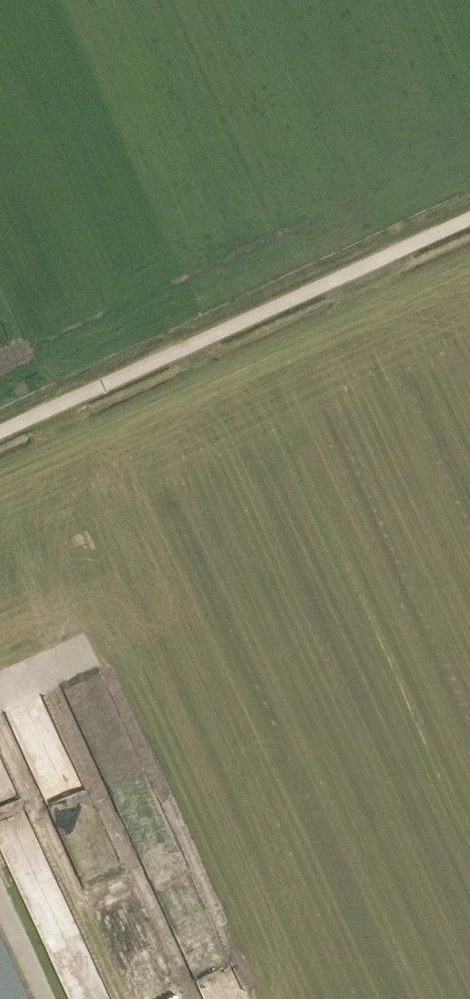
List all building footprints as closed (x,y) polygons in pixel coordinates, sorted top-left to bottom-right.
[(0,948),(0,998),(24,998),(0,948)]
